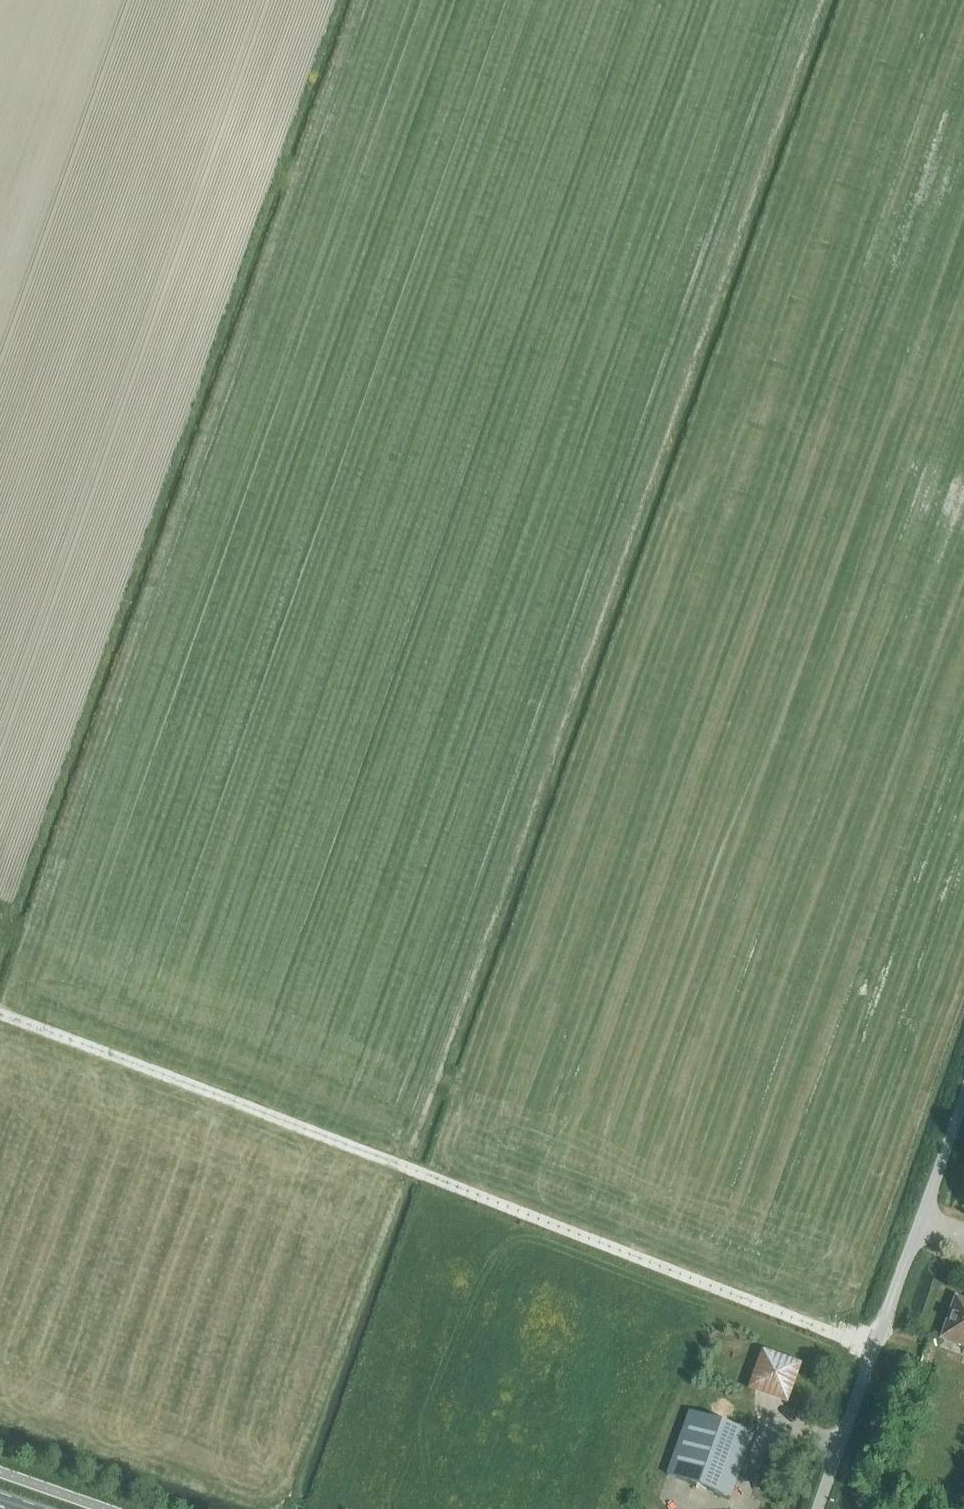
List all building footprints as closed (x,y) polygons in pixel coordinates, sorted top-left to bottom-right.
[(941,1340),(963,1348),(963,1301),(956,1298),(941,1340)] [(771,1337),(755,1379),(794,1394),(810,1352),(771,1337)] [(668,1476),(731,1498),(753,1436),(690,1413),(668,1476)]
